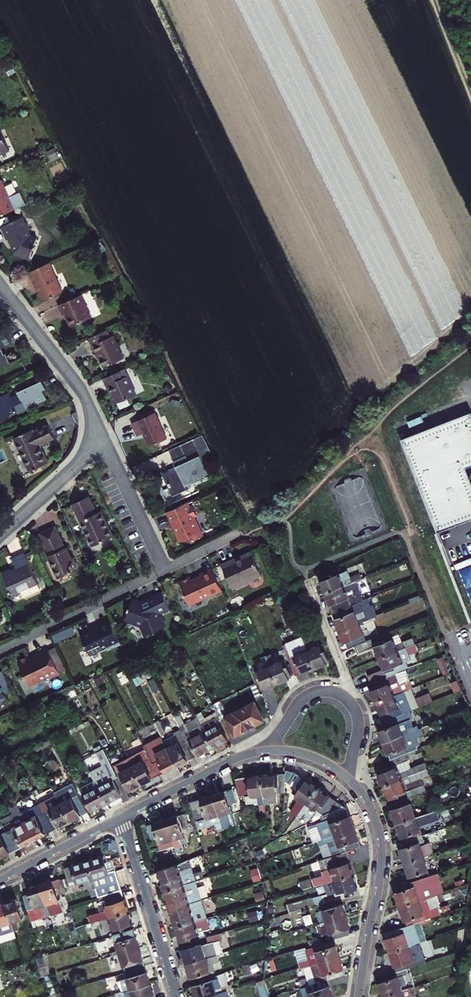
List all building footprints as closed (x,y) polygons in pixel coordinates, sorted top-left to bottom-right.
[(8,151),(0,131),(0,154),(8,151)] [(1,179),(0,180),(0,215),(25,204),(19,192),(8,197),(1,179)] [(14,251),(13,253),(28,258),(36,238),(29,236),(27,231),(28,229),(25,222),(23,222),(21,217),(19,218),(12,221),(0,226),(0,227),(5,240),(8,238),(10,242),(14,251)] [(35,285),(37,291),(41,300),(60,292),(47,263),(26,272),(32,286),(35,285)] [(78,295),(56,305),(61,316),(63,315),(65,319),(69,327),(88,318),(78,295)] [(0,332),(0,367),(9,363),(5,353),(3,354),(2,351),(0,348),(13,342),(7,329),(0,332)] [(87,338),(90,345),(95,355),(96,355),(98,358),(103,367),(121,358),(111,336),(105,338),(102,331),(87,338)] [(121,369),(103,377),(106,385),(109,384),(112,391),(117,402),(135,394),(126,375),(124,376),(121,369)] [(0,406),(0,421),(8,417),(7,415),(15,411),(17,413),(26,409),(25,408),(46,399),(42,390),(45,388),(42,380),(17,391),(18,394),(14,395),(10,397),(8,392),(0,396),(0,403),(1,406),(0,406)] [(153,412),(131,423),(137,435),(143,432),(145,435),(145,436),(144,436),(148,446),(165,439),(153,412)] [(402,439),(439,534),(470,522),(470,475),(468,468),(470,467),(470,413),(402,439)] [(29,470),(47,462),(42,450),(39,443),(53,437),(48,424),(33,431),(32,428),(14,437),(29,470)] [(211,456),(200,435),(178,445),(184,457),(178,459),(180,463),(173,466),(174,469),(162,475),(171,496),(188,488),(187,485),(208,476),(201,461),(211,456)] [(184,457),(178,445),(166,451),(173,466),(180,463),(178,459),(184,457)] [(162,475),(174,469),(173,466),(160,472),(162,475)] [(80,500),(72,503),(92,545),(111,536),(100,511),(95,513),(87,496),(80,500)] [(189,506),(187,501),(166,510),(172,523),(173,523),(174,526),(175,526),(175,528),(175,530),(173,531),(177,541),(185,538),(186,540),(188,541),(199,536),(194,526),(196,523),(192,515),(195,514),(191,505),(189,506)] [(47,529),(40,533),(49,554),(47,555),(57,577),(77,568),(72,557),(70,557),(65,546),(64,547),(54,526),(47,529)] [(225,559),(218,562),(228,584),(254,573),(244,551),(235,555),(236,559),(231,562),(227,563),(225,559)] [(9,568),(1,572),(12,595),(21,591),(23,595),(32,591),(32,592),(39,589),(37,583),(23,552),(11,558),(15,567),(12,569),(10,570),(9,568)] [(205,596),(220,590),(217,583),(210,568),(197,574),(198,576),(194,578),(190,580),(188,577),(178,581),(183,593),(182,594),(187,604),(205,596)] [(323,586),(325,591),(350,582),(352,581),(350,575),(342,579),(339,571),(338,572),(338,570),(320,577),(321,579),(321,580),(323,586)] [(331,603),(334,609),(357,600),(350,582),(325,591),(327,597),(330,604),(331,603)] [(166,603),(163,597),(151,602),(147,603),(148,605),(146,606),(144,607),(134,603),(126,623),(140,628),(141,629),(140,630),(143,636),(144,635),(145,637),(165,628),(158,614),(169,610),(166,603)] [(357,600),(334,609),(336,617),(335,617),(337,621),(339,628),(365,619),(361,609),(364,607),(360,599),(357,600)] [(348,644),(354,642),(372,635),(365,619),(339,628),(343,636),(344,640),(345,639),(348,644)] [(120,643),(110,623),(98,629),(99,631),(96,632),(93,633),(92,631),(81,636),(90,657),(120,643)] [(395,626),(372,635),(354,642),(358,651),(376,644),(378,649),(380,656),(407,646),(405,640),(400,642),(395,626)] [(282,642),(295,673),(303,670),(303,671),(309,669),(314,667),(304,639),(302,634),(282,642)] [(304,639),(314,667),(321,664),(325,663),(324,662),(328,661),(321,644),(319,644),(315,635),(304,639)] [(369,672),(372,681),(395,672),(393,666),(407,661),(404,654),(409,652),(407,646),(380,656),(382,661),(384,667),(369,672)] [(47,652),(48,653),(57,672),(65,668),(55,648),(47,652)] [(57,672),(48,653),(42,656),(38,658),(36,654),(22,661),(32,684),(57,672)] [(277,681),(269,662),(267,656),(266,653),(261,655),(264,663),(257,666),(258,667),(255,668),(262,685),(264,685),(265,685),(272,682),(277,681)] [(274,660),(269,662),(277,681),(283,678),(286,677),(290,675),(283,658),(280,659),(279,658),(274,660)] [(409,667),(407,661),(393,666),(395,672),(401,670),(409,667)] [(374,694),(376,701),(403,691),(406,689),(408,689),(401,670),(395,672),(372,681),(370,682),(372,686),(371,687),(374,694)] [(9,697),(0,690),(3,687),(0,685),(0,707),(9,697)] [(407,703),(411,702),(406,689),(403,691),(407,703)] [(403,691),(376,701),(380,710),(381,714),(398,707),(400,714),(404,712),(414,709),(411,702),(407,703),(403,691)] [(217,714),(221,723),(227,720),(234,734),(252,725),(251,724),(255,722),(262,719),(252,701),(251,701),(249,697),(217,714)] [(400,714),(397,715),(403,731),(406,730),(407,732),(410,731),(404,712),(400,714)] [(382,735),(384,740),(407,732),(406,730),(403,731),(397,715),(383,720),(386,727),(380,729),(382,735)] [(204,725),(200,727),(211,747),(219,743),(225,739),(217,724),(206,730),(204,725)] [(211,747),(200,727),(197,729),(199,733),(191,738),(185,727),(180,730),(184,738),(186,741),(194,756),(201,752),(211,747)] [(414,729),(410,731),(407,732),(407,734),(405,735),(411,752),(421,749),(414,729)] [(387,747),(391,758),(411,751),(405,735),(407,734),(407,732),(384,740),(387,747)] [(176,765),(166,747),(165,745),(161,736),(143,746),(144,749),(149,757),(158,775),(167,770),(176,765)] [(184,738),(166,747),(176,765),(184,761),(191,758),(183,743),(186,741),(184,738)] [(194,756),(186,741),(183,743),(191,758),(194,756)] [(158,775),(149,757),(144,749),(126,759),(135,775),(136,775),(140,784),(149,779),(158,775)] [(94,783),(104,803),(112,798),(119,795),(111,780),(116,777),(103,751),(95,754),(101,767),(88,773),(94,783)] [(392,760),(411,752),(411,751),(391,758),(392,760)] [(413,758),(411,752),(392,760),(394,765),(381,769),(382,772),(381,773),(383,778),(385,784),(404,777),(402,773),(398,763),(413,758)] [(135,775),(126,759),(113,765),(117,773),(120,771),(129,789),(135,787),(140,784),(136,775),(135,775)] [(408,792),(410,797),(423,792),(420,785),(408,790),(406,784),(434,773),(432,767),(412,775),(409,775),(404,777),(385,784),(388,791),(390,796),(391,798),(408,792)] [(299,775),(293,771),(281,770),(281,771),(281,789),(296,799),(288,812),(293,815),(297,809),(299,807),(302,801),(313,785),(299,775)] [(281,789),(281,771),(274,772),(270,773),(270,772),(258,773),(260,793),(264,792),(272,791),(271,791),(281,790),(281,789)] [(230,778),(235,795),(248,794),(256,793),(260,793),(258,773),(248,774),(245,775),(245,776),(230,778)] [(98,806),(104,803),(94,783),(91,784),(90,783),(85,786),(87,791),(83,792),(84,793),(82,794),(90,810),(98,806)] [(324,792),(313,785),(302,801),(305,803),(312,808),(313,807),(321,812),(325,811),(338,804),(327,796),(323,793),(324,792)] [(219,790),(210,793),(217,815),(221,814),(220,812),(228,809),(226,803),(234,801),(229,787),(219,790)] [(86,812),(74,789),(60,797),(59,796),(55,798),(57,801),(63,813),(64,813),(69,821),(78,816),(86,812)] [(61,825),(69,821),(64,813),(63,813),(57,801),(53,803),(55,806),(48,809),(38,790),(32,793),(32,794),(38,807),(42,813),(51,831),(61,825)] [(398,821),(417,815),(413,803),(425,799),(423,792),(410,797),(412,802),(394,809),(396,815),(398,821)] [(217,815),(210,793),(193,799),(186,801),(193,821),(212,814),(213,817),(217,815)] [(33,810),(38,807),(32,794),(26,797),(33,810)] [(343,807),(338,804),(325,811),(332,828),(329,829),(330,833),(352,825),(350,819),(348,813),(345,814),(343,807)] [(51,831),(42,813),(32,818),(29,812),(21,816),(22,819),(33,840),(42,835),(51,831)] [(172,816),(162,819),(169,841),(173,840),(172,837),(180,835),(179,829),(187,826),(182,813),(172,816)] [(402,834),(404,841),(418,835),(417,831),(421,829),(417,815),(398,821),(402,834)] [(33,840),(22,819),(19,821),(20,824),(5,831),(15,849),(23,845),(33,840)] [(169,841),(162,819),(148,824),(142,826),(147,840),(156,837),(157,842),(155,843),(157,848),(166,845),(165,842),(169,841)] [(330,833),(331,836),(334,834),(340,851),(347,849),(359,845),(355,833),(352,825),(330,833)] [(15,849),(5,831),(0,834),(0,857),(6,854),(15,849)] [(403,853),(405,860),(424,854),(418,835),(404,841),(406,844),(401,846),(403,853)] [(301,885),(320,879),(353,869),(350,860),(347,849),(340,851),(320,858),(324,869),(299,877),(301,885)] [(424,854),(405,860),(409,871),(411,878),(430,873),(424,854)] [(85,862),(91,882),(96,898),(101,896),(120,891),(114,871),(105,874),(102,864),(100,857),(94,859),(85,862)] [(157,878),(161,890),(180,884),(189,881),(182,859),(155,870),(157,878)] [(102,864),(105,874),(114,871),(111,861),(102,864)] [(91,882),(85,862),(70,866),(61,869),(66,885),(76,882),(77,883),(81,882),(80,881),(86,879),(88,884),(91,882)] [(353,869),(320,879),(324,892),(338,887),(339,889),(356,884),(355,881),(357,880),(355,875),(353,869)] [(402,903),(421,897),(417,883),(432,879),(430,873),(411,878),(403,881),(405,887),(398,889),(400,897),(402,903)] [(46,883),(38,885),(44,905),(46,911),(58,907),(56,902),(63,900),(57,879),(46,883)] [(180,884),(161,890),(164,899),(165,901),(167,908),(198,898),(192,880),(189,881),(180,884)] [(44,905),(38,885),(33,887),(26,889),(33,908),(36,918),(47,915),(46,911),(44,905)] [(33,908),(26,889),(18,892),(28,921),(36,918),(33,908)] [(120,891),(101,896),(106,912),(108,916),(126,911),(123,901),(120,891)] [(326,898),(324,892),(287,903),(289,909),(326,898)] [(439,913),(433,894),(421,897),(427,917),(439,913)] [(416,921),(427,917),(421,897),(402,903),(404,910),(407,917),(414,915),(416,921)] [(170,919),(173,926),(193,920),(198,918),(201,918),(195,899),(167,908),(170,919)] [(321,915),(322,918),(345,911),(343,905),(342,899),(322,905),(325,914),(321,915)] [(9,922),(14,921),(20,919),(14,900),(8,902),(1,904),(4,913),(6,913),(9,922)] [(4,924),(9,922),(6,913),(4,913),(1,904),(0,905),(0,925),(4,924)] [(126,911),(108,916),(102,918),(89,922),(91,928),(110,922),(113,931),(130,925),(129,923),(130,923),(128,917),(126,911)] [(345,911),(322,918),(319,919),(325,937),(332,934),(347,929),(345,923),(349,922),(348,918),(345,911)] [(87,916),(89,922),(102,918),(100,914),(98,914),(98,912),(87,916)] [(434,936),(427,917),(416,921),(414,921),(415,927),(409,929),(413,943),(422,940),(434,936)] [(193,920),(173,926),(175,934),(177,938),(178,938),(179,941),(196,935),(195,932),(196,932),(194,924),(193,920)] [(415,927),(414,921),(390,928),(392,935),(391,935),(393,943),(395,948),(413,943),(409,929),(415,927)] [(201,929),(203,937),(218,933),(215,925),(201,929)] [(112,934),(112,935),(117,949),(114,950),(115,953),(137,946),(134,936),(131,928),(112,934)] [(220,940),(218,933),(203,937),(206,945),(220,940)] [(312,961),(315,960),(338,952),(336,946),(332,934),(325,937),(301,945),(303,951),(309,949),(311,957),(309,957),(310,962),(312,961)] [(413,943),(395,948),(397,956),(401,968),(419,962),(428,959),(422,940),(413,943)] [(199,943),(180,948),(182,955),(185,962),(203,956),(199,943)] [(124,971),(143,965),(140,956),(137,946),(115,953),(116,957),(119,957),(124,971)] [(338,952),(315,960),(316,963),(320,962),(324,976),(326,975),(344,970),(341,961),(338,952)] [(207,970),(203,956),(185,962),(187,969),(189,976),(207,970)] [(422,970),(419,962),(401,968),(397,969),(400,976),(382,982),(384,987),(386,994),(411,986),(414,985),(411,973),(422,970)] [(126,986),(127,989),(149,982),(146,974),(145,971),(143,965),(124,971),(128,985),(126,986)] [(307,981),(312,994),(308,996),(309,996),(316,996),(331,992),(328,984),(326,975),(324,976),(307,981)] [(196,996),(199,996),(215,992),(210,978),(192,984),(194,991),(196,996)] [(149,982),(127,989),(128,993),(130,992),(132,996),(152,996),(151,994),(152,994),(151,989),(149,982)] [(386,994),(387,996),(414,996),(411,986),(386,994)]
